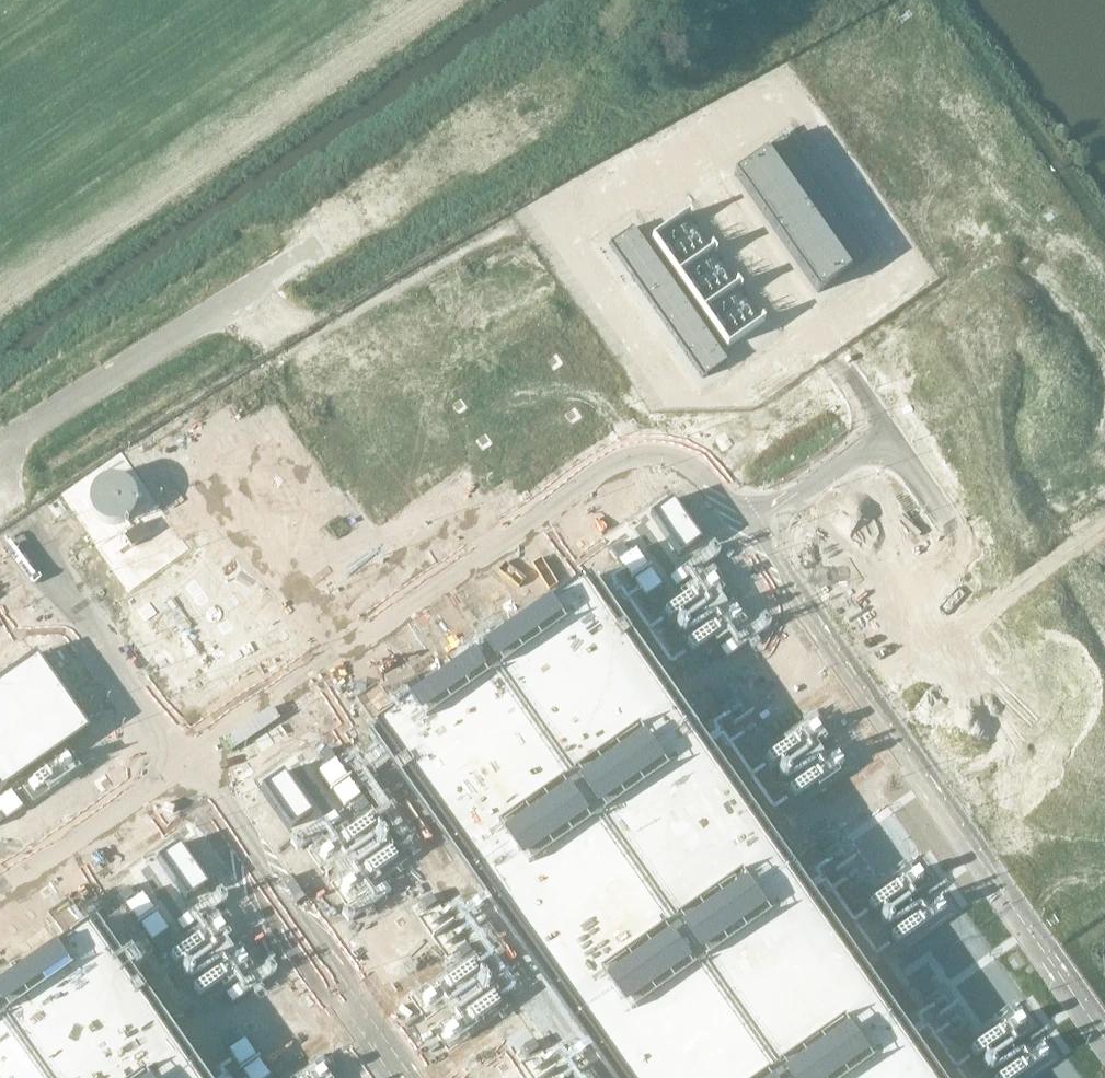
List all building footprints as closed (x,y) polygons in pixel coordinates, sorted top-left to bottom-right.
[(783,140),(734,174),(818,294),(866,260),(866,258),(783,140)] [(633,228),(609,245),(702,379),(726,362),(633,228)] [(671,501),(649,517),(679,558),(701,543),(671,501)] [(142,523),(123,537),(131,548),(150,535),(142,523)] [(371,731),(614,1077),(925,1077),(580,586),(371,731)] [(0,680),(0,794),(89,732),(35,655),(0,680)] [(283,773),(261,789),(290,830),(312,815),(283,773)] [(178,846),(156,861),(185,903),(207,888),(178,846)] [(0,991),(0,1077),(190,1077),(87,930),(0,991)]
